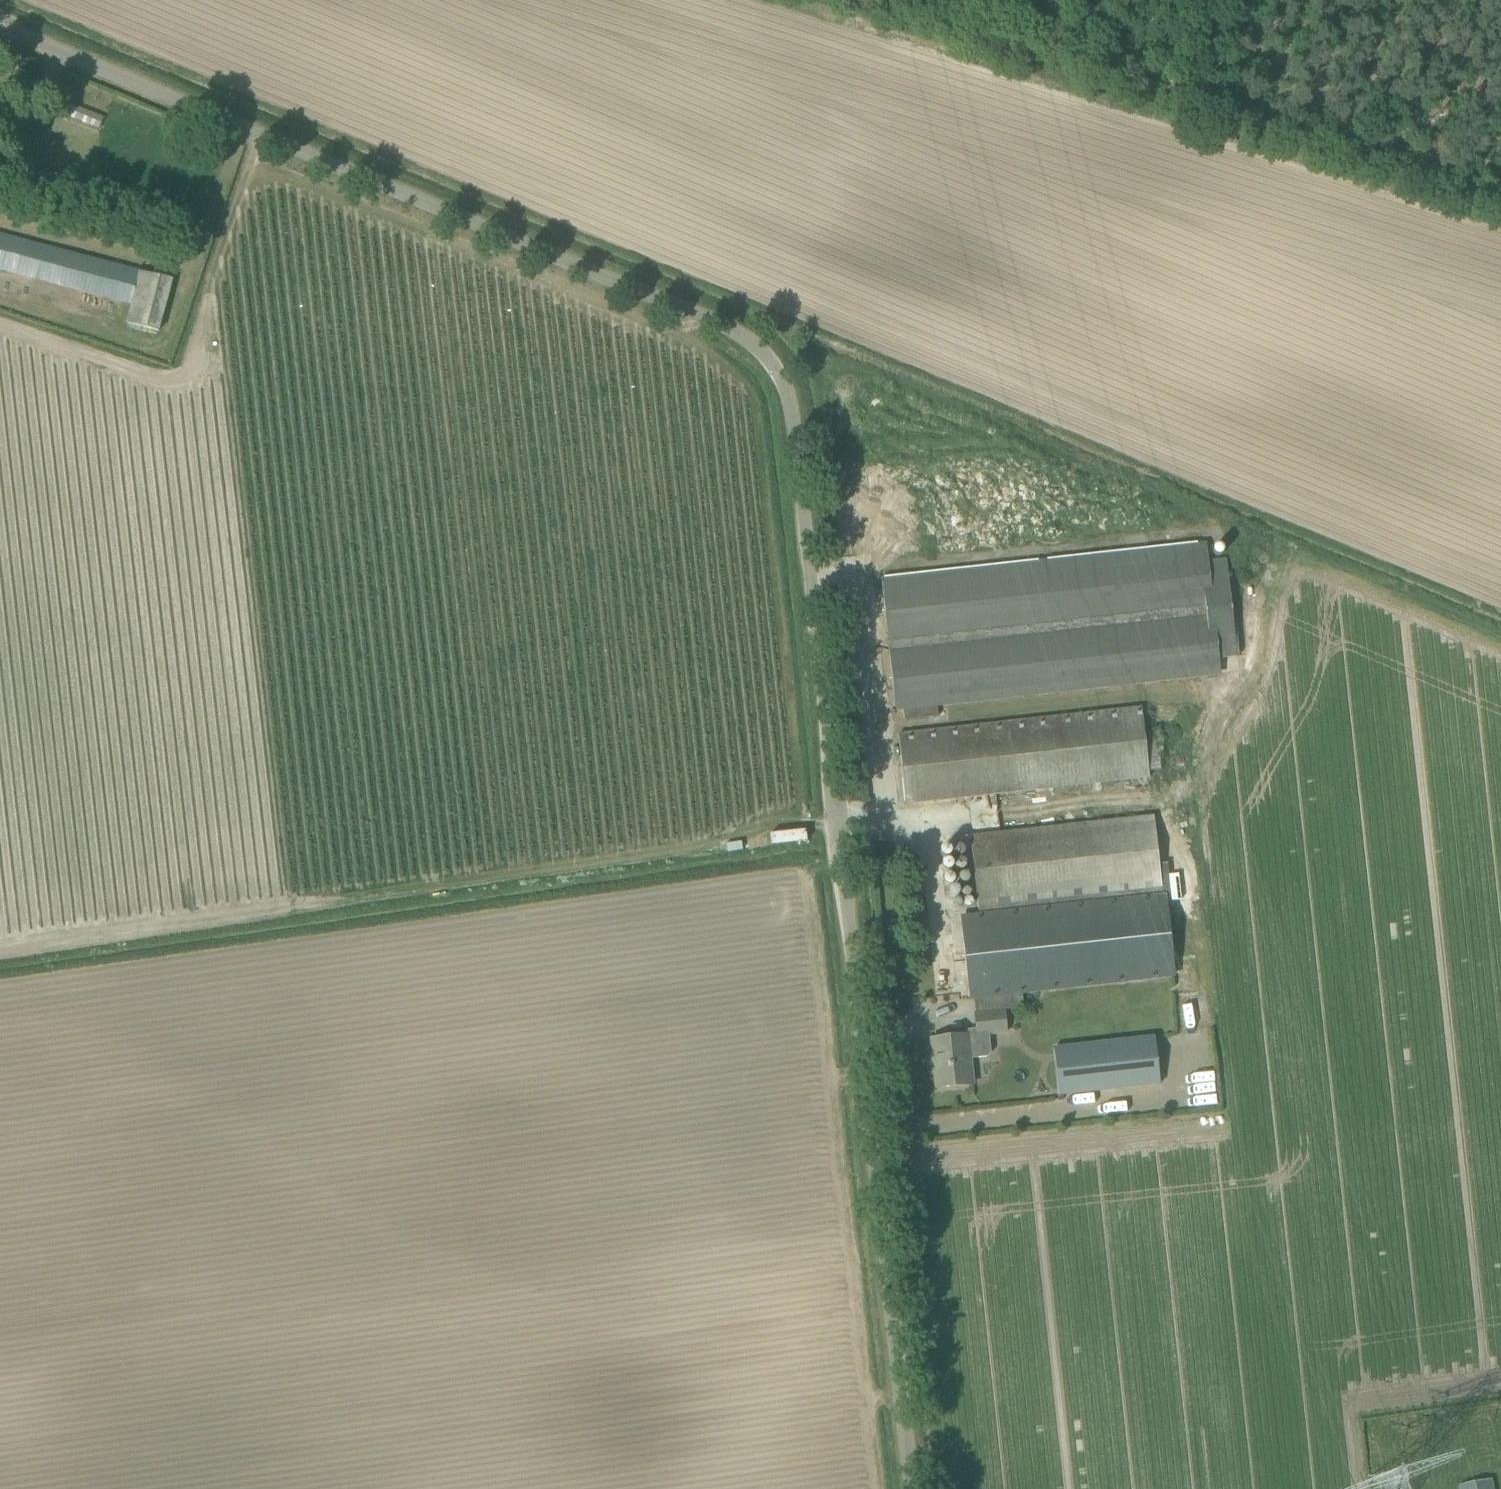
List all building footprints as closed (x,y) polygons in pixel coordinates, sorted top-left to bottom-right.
[(119,301),(133,305),(128,324),(159,333),(173,280),(142,272),(70,253),(0,234),(0,269),(36,279),(28,308),(54,315),(61,286),(119,301)] [(1213,659),(1238,657),(1227,560),(1203,563),(1201,544),(881,579),(896,711),(903,710),(904,721),(938,717),(937,707),(1215,676),(1213,659)] [(1149,777),(1149,771),(1142,708),(898,735),(906,805),(1149,777)] [(1154,817),(970,838),(978,907),(1161,886),(1159,864),(1154,817)] [(1163,902),(1181,900),(1178,874),(1168,875),(1167,864),(1159,864),(1161,886),(978,907),(979,915),(964,916),(971,984),(968,985),(969,994),(972,994),(973,1000),(1171,978),(1163,902)] [(1006,1033),(1004,1011),(975,1014),(977,1036),(1006,1033)] [(968,1036),(931,1039),(936,1089),(973,1085),(968,1036)] [(1154,1037),(1075,1046),(1055,1048),(1060,1096),(1080,1093),(1159,1085),(1154,1037)] [(1461,1484),(1462,1488),(1494,1488),(1492,1478),(1461,1484)]
